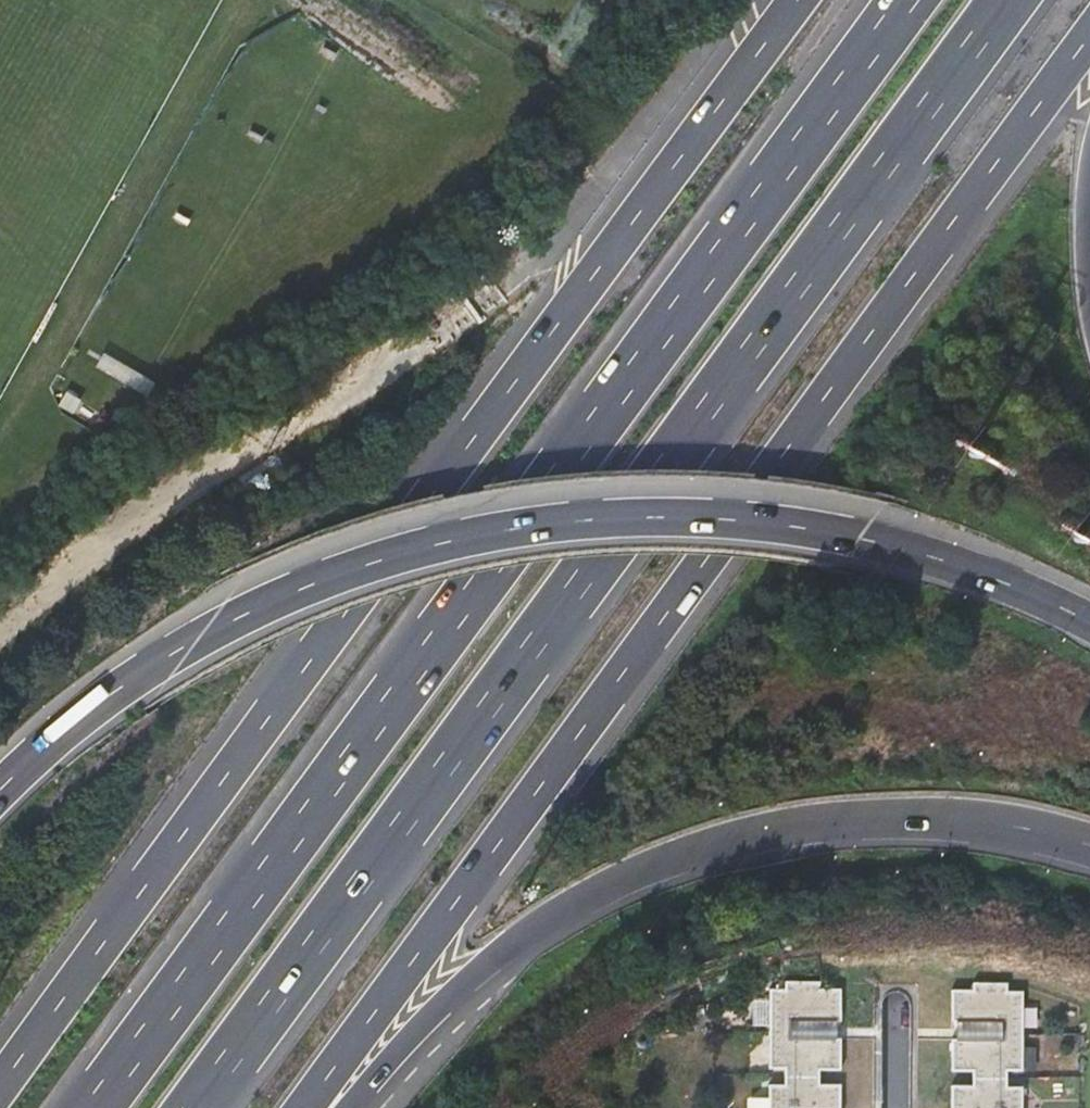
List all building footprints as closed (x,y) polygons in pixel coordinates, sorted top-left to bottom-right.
[(840,987),(817,987),(818,980),(784,980),(784,988),(768,989),(766,1068),(782,1068),(782,1082),(767,1082),(767,1107),(839,1107),(839,1083),(818,1083),(818,1070),(838,1069),(839,1036),(834,1036),(834,1021),(839,1021),(840,987)] [(970,988),(950,988),(950,1021),(955,1020),(955,1038),(949,1037),(949,1070),(969,1070),(969,1083),(949,1083),(949,1107),(1022,1107),(1022,1086),(1006,1086),(1006,1071),(1021,1072),(1022,990),(1007,990),(1007,983),(970,983),(970,988)]
